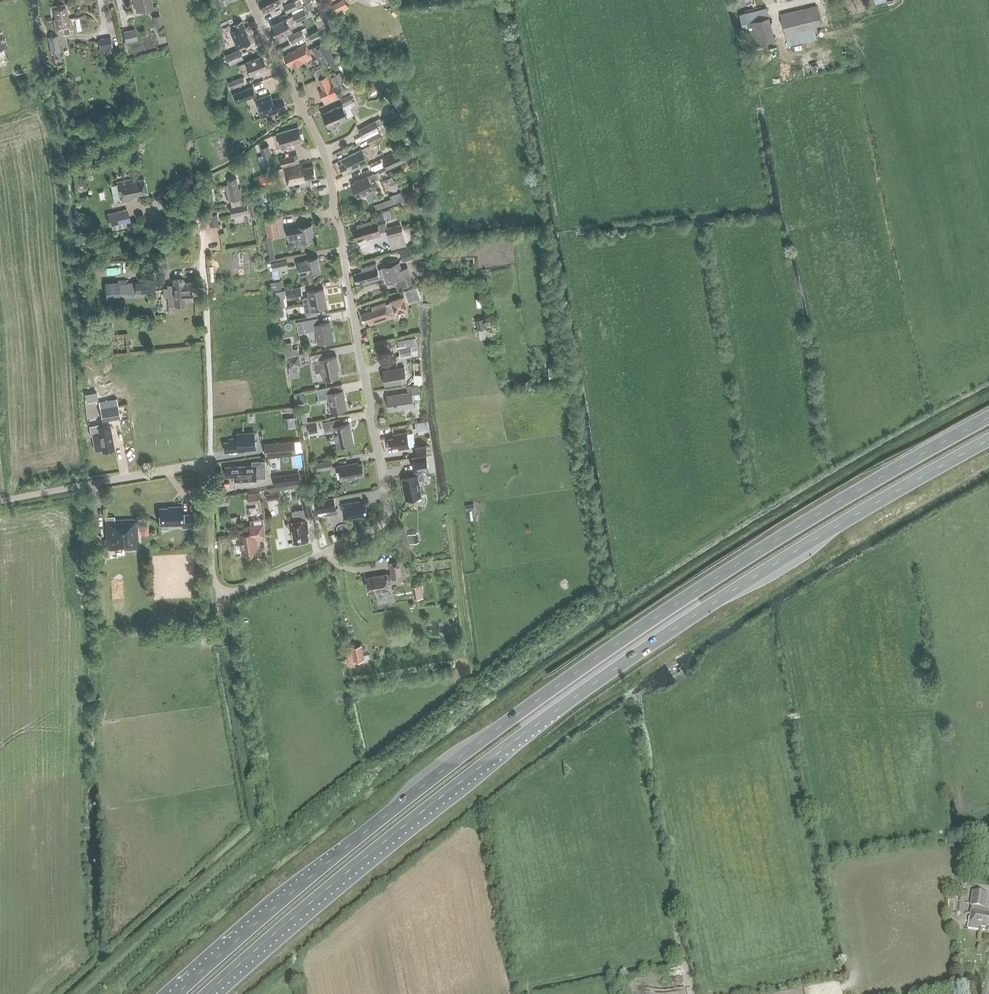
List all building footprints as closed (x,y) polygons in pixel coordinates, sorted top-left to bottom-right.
[(136,10),(152,6),(151,0),(133,0),(136,10)] [(218,9),(227,5),(225,0),(214,0),(218,9)] [(259,1),(263,10),(270,7),(271,7),(280,3),(286,0),(260,0),(259,1)] [(284,7),(287,13),(297,8),(303,6),(302,5),(309,1),(309,0),(298,0),(295,2),(284,7)] [(344,0),(341,0),(326,7),(330,14),(347,6),(344,0)] [(311,2),(304,5),(307,11),(314,8),(311,2)] [(780,14),(785,37),(814,29),(821,28),(816,5),(780,14)] [(745,13),(740,14),(743,28),(748,26),(747,22),(768,17),(766,7),(745,13)] [(56,21),(53,21),(56,34),(64,32),(65,35),(70,33),(69,30),(73,30),(71,19),(68,19),(66,8),(54,10),(56,21)] [(277,38),(291,31),(288,25),(295,21),(296,22),(307,16),(304,9),(292,15),(293,16),(286,19),(271,26),(277,38)] [(162,25),(159,14),(152,16),(155,26),(162,25)] [(774,39),(768,17),(747,22),(748,26),(753,44),(774,39)] [(232,33),(238,47),(242,45),(243,47),(255,42),(248,26),(245,28),(242,21),(233,25),(236,31),(232,33)] [(136,38),(134,28),(123,31),(125,41),(136,38)] [(306,37),(302,29),(287,36),(291,44),(306,37)] [(814,29),(785,37),(788,46),(817,39),(814,29)] [(325,37),(322,30),(309,36),(312,43),(325,37)] [(63,53),(60,36),(50,37),(53,54),(63,53)] [(98,48),(110,47),(109,37),(97,39),(98,48)] [(324,40),(311,48),(318,60),(320,59),(324,66),(334,60),(330,53),(331,52),(324,40)] [(306,45),(287,54),(288,55),(284,57),(288,66),(292,64),(293,67),(312,58),(306,45)] [(229,64),(242,59),(239,49),(226,55),(229,64)] [(250,76),(267,69),(263,56),(239,65),(241,71),(247,69),(250,76)] [(330,77),(337,92),(343,90),(337,74),(330,77)] [(246,84),(243,76),(227,82),(230,89),(246,84)] [(319,92),(325,105),(338,99),(333,87),(331,87),(327,77),(318,81),(322,91),(319,92)] [(254,88),(233,94),(236,104),(257,97),(254,88)] [(350,93),(340,98),(343,105),(353,101),(350,93)] [(271,96),(255,101),(261,119),(277,114),(276,113),(283,111),(282,108),(287,107),(283,98),(273,101),(271,96)] [(347,120),(342,107),(322,115),(328,128),(347,120)] [(381,120),(384,126),(395,121),(391,114),(381,120)] [(358,129),(362,138),(384,126),(381,120),(380,118),(358,129)] [(294,130),(277,136),(282,150),(293,147),(292,145),(302,141),(299,131),(295,132),(294,130)] [(383,139),(379,132),(367,138),(370,145),(383,139)] [(243,139),(237,142),(241,149),(247,145),(243,139)] [(272,159),(268,147),(260,149),(262,155),(258,157),(260,163),(272,159)] [(366,163),(360,150),(339,161),(341,164),(338,166),(343,174),(366,163)] [(383,160),(388,169),(405,160),(400,152),(383,160)] [(294,155),(280,159),(282,167),(296,163),(294,155)] [(97,161),(89,163),(90,170),(99,168),(97,161)] [(291,168),(285,170),(288,185),(305,182),(305,180),(316,178),(314,167),(303,169),(302,166),(291,168)] [(352,184),(358,197),(365,194),(369,201),(378,197),(371,182),(376,179),(374,173),(368,176),(352,184)] [(259,179),(262,187),(276,183),(274,175),(259,179)] [(231,208),(230,208),(232,216),(248,212),(246,204),(241,205),(240,199),(242,198),(239,189),(237,189),(235,179),(226,181),(227,185),(225,185),(228,200),(230,200),(231,208)] [(130,182),(130,180),(116,183),(120,201),(134,199),(134,195),(146,193),(143,180),(130,182)] [(402,191),(392,194),(395,203),(405,200),(402,191)] [(250,215),(257,214),(254,199),(247,200),(250,215)] [(392,204),(390,199),(373,204),(375,210),(392,204)] [(263,207),(265,216),(279,213),(278,205),(271,206),(263,207)] [(107,213),(109,225),(128,221),(126,210),(107,213)] [(219,225),(217,214),(208,215),(210,227),(219,225)] [(265,220),(267,236),(278,235),(276,219),(265,220)] [(377,220),(357,225),(358,229),(353,230),(355,239),(366,236),(367,239),(381,235),(380,232),(387,230),(389,237),(403,233),(400,224),(387,228),(385,222),(378,224),(377,220)] [(289,241),(294,240),(294,242),(298,245),(301,244),(300,243),(314,241),(311,225),(298,227),(287,229),(289,241)] [(396,252),(399,261),(416,256),(413,247),(396,252)] [(317,257),(304,260),(305,262),(297,263),(300,275),(307,273),(308,275),(320,272),(317,257)] [(271,263),(273,270),(272,271),(273,275),(279,274),(278,269),(289,267),(287,260),(271,263)] [(375,264),(359,269),(361,273),(353,275),(356,284),(360,283),(361,285),(380,279),(384,277),(386,284),(403,280),(398,263),(382,268),(382,269),(377,270),(375,264)] [(184,302),(191,301),(190,282),(183,283),(183,280),(172,281),(173,288),(162,289),(163,298),(173,298),(173,305),(184,305),(184,302)] [(282,288),(280,280),(270,282),(272,291),(282,288)] [(106,298),(134,296),(134,293),(153,292),(152,282),(134,283),(134,284),(118,285),(118,281),(105,282),(106,298)] [(301,295),(300,287),(284,290),(286,298),(301,295)] [(308,296),(304,297),(302,299),(305,314),(317,312),(317,310),(326,308),(323,289),(307,292),(308,296)] [(361,314),(364,324),(367,322),(368,325),(390,318),(388,312),(394,310),(394,312),(407,308),(403,296),(390,300),(391,302),(385,304),(385,303),(371,308),(371,311),(361,314)] [(302,321),(296,322),(298,333),(304,332),(315,330),(317,343),(333,341),(329,322),(319,324),(318,318),(302,321)] [(479,330),(486,328),(484,318),(477,320),(479,330)] [(408,353),(406,340),(389,343),(391,356),(408,353)] [(298,348),(293,349),(285,350),(286,357),(288,356),(299,354),(298,348)] [(339,376),(336,363),(338,363),(336,356),(323,359),(322,353),(310,355),(312,367),(314,367),(315,373),(322,372),(323,379),(339,376)] [(300,365),(299,355),(289,357),(291,367),(300,365)] [(401,382),(399,368),(383,370),(385,385),(401,382)] [(407,393),(387,397),(389,411),(413,407),(410,393),(418,392),(417,385),(406,386),(407,393)] [(343,392),(333,394),(332,388),(316,391),(318,401),(328,399),(330,414),(346,411),(343,392)] [(303,391),(297,393),(301,402),(307,399),(303,391)] [(116,398),(98,401),(102,421),(120,418),(116,398)] [(295,426),(294,418),(294,417),(284,418),(285,420),(285,427),(295,426)] [(349,425),(340,427),(338,420),(323,423),(325,434),(333,432),(336,448),(353,445),(349,425)] [(429,429),(427,420),(415,422),(416,431),(429,429)] [(99,424),(89,426),(90,435),(92,435),(95,450),(101,449),(101,451),(114,449),(110,426),(100,427),(99,424)] [(224,442),(225,452),(238,451),(238,452),(244,452),(244,450),(255,449),(254,433),(237,434),(237,439),(229,439),(229,442),(224,442)] [(398,450),(409,448),(406,433),(393,435),(393,438),(388,439),(389,448),(398,447),(398,450)] [(294,440),(279,442),(280,454),(295,452),(294,441),(294,440)] [(301,440),(294,441),(295,452),(303,451),(301,440)] [(414,457),(425,455),(426,455),(425,445),(413,447),(414,457)] [(425,455),(414,457),(411,457),(413,473),(416,472),(416,477),(401,480),(404,499),(420,496),(418,481),(425,480),(423,471),(427,470),(426,463),(425,455)] [(316,464),(317,471),(332,468),(330,461),(316,464)] [(252,462),(252,466),(244,466),(233,467),(225,468),(226,477),(233,476),(234,482),(254,481),(253,479),(265,478),(264,462),(252,462)] [(357,465),(357,464),(338,468),(341,482),(360,478),(359,477),(362,476),(360,465),(357,465)] [(299,484),(298,474),(272,477),(273,487),(299,484)] [(259,494),(247,495),(248,504),(260,503),(259,494)] [(229,501),(230,495),(218,496),(219,506),(229,505),(229,501)] [(316,501),(318,513),(336,510),(334,498),(316,501)] [(309,500),(302,501),(304,509),(305,515),(306,515),(312,514),(309,500)] [(366,515),(364,505),(359,506),(358,502),(341,505),(343,515),(346,514),(347,519),(366,515)] [(474,503),(465,504),(466,511),(475,509),(474,503)] [(173,509),(160,509),(161,526),(183,525),(183,529),(194,529),(194,515),(183,515),(183,507),(173,507),(173,509)] [(294,521),(289,522),(290,532),(292,531),(294,542),(309,539),(306,527),(308,526),(306,519),(305,515),(304,509),(292,511),(294,521)] [(115,517),(104,517),(105,540),(105,550),(112,550),(138,549),(137,520),(115,521),(115,517)] [(265,537),(263,524),(257,525),(249,526),(250,533),(239,534),(242,555),(257,553),(255,538),(265,537)] [(409,542),(419,540),(418,531),(408,533),(409,542)] [(336,539),(334,533),(328,536),(330,541),(336,539)] [(386,574),(365,578),(368,594),(388,590),(386,579),(392,578),(392,579),(402,577),(399,560),(389,562),(391,574),(386,574)] [(411,586),(414,598),(422,596),(420,584),(411,586)] [(363,656),(362,646),(346,649),(348,663),(356,662),(372,659),(371,654),(363,656)] [(967,853),(965,843),(952,845),(954,855),(967,853)] [(972,891),(970,906),(972,906),(971,910),(970,909),(967,928),(979,930),(979,927),(987,928),(987,926),(988,926),(988,912),(984,911),(985,908),(988,894),(972,891)]
